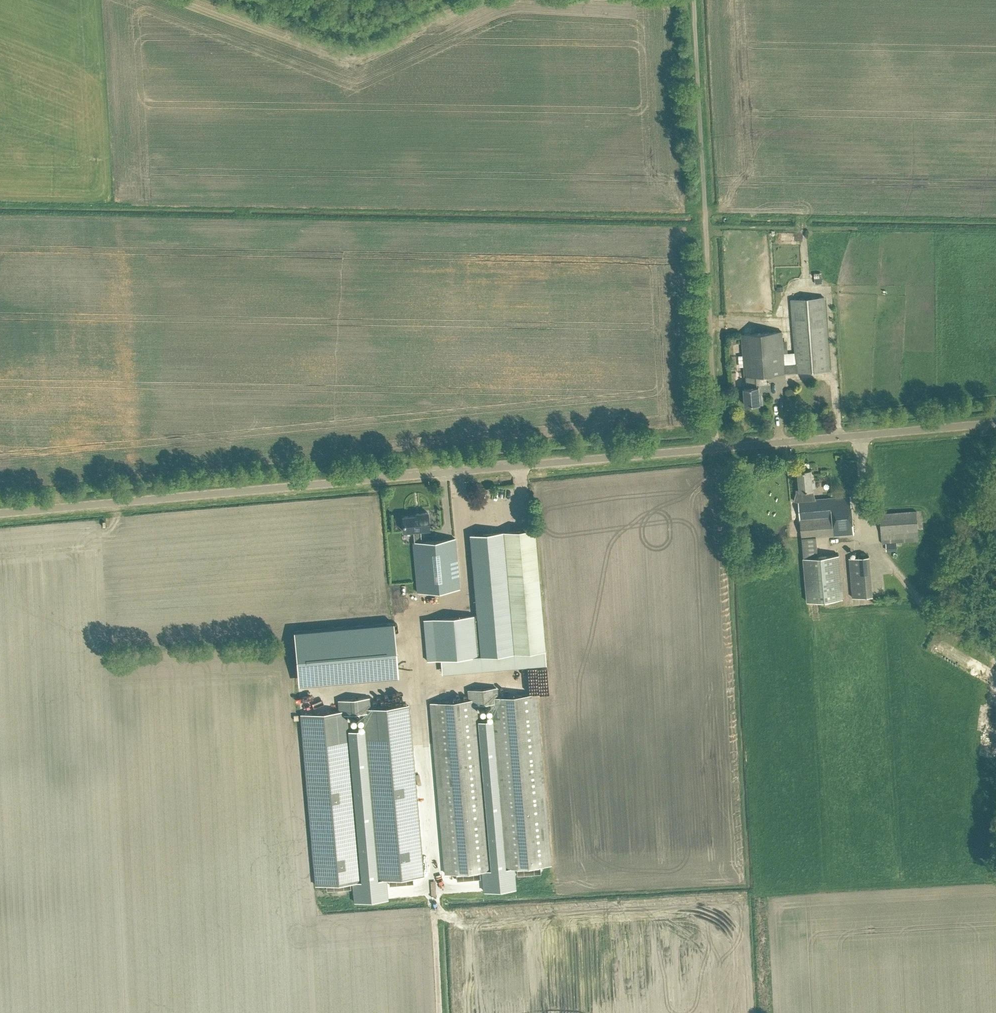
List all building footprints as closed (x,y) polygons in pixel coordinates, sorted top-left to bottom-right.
[(799,250),(788,250),(789,260),(792,260),(792,270),(799,269),(799,250)] [(829,369),(824,296),(792,299),(796,352),(784,353),(782,330),(742,333),(745,375),(746,375),(747,387),(744,387),(745,404),(760,403),(759,386),(757,386),(757,374),(785,372),(797,371),(797,372),(829,369)] [(736,335),(728,335),(729,344),(736,343),(736,338),(740,338),(740,335),(736,335)] [(796,492),(794,500),(798,501),(801,537),(802,537),(807,601),(843,598),(839,554),(818,556),(817,536),(853,533),(850,496),(813,499),(810,470),(798,471),(799,488),(796,489),(796,492)] [(917,510),(880,513),(882,543),(919,540),(917,510)] [(430,528),(428,511),(415,513),(415,515),(401,516),(403,531),(412,530),(413,542),(412,543),(417,592),(459,588),(454,539),(422,542),(421,529),(430,528)] [(475,614),(422,619),(426,660),(440,658),(512,652),(544,649),(533,529),(501,532),(468,535),(473,583),(475,614)] [(895,545),(885,545),(886,553),(896,553),(895,545)] [(869,555),(849,557),(853,597),(873,595),(869,555)] [(390,622),(294,631),(294,638),(295,643),(298,684),(398,676),(395,639),(394,632),(393,622),(390,622)] [(954,660),(959,651),(934,637),(929,647),(954,660)] [(534,693),(496,696),(495,687),(467,689),(468,699),(429,702),(444,873),(481,869),(483,890),(514,888),(513,867),(550,863),(534,693)] [(406,704),(368,708),(367,698),(339,700),(340,710),(301,714),(316,884),(352,881),(354,901),(387,898),(385,878),(421,875),(406,704)]
